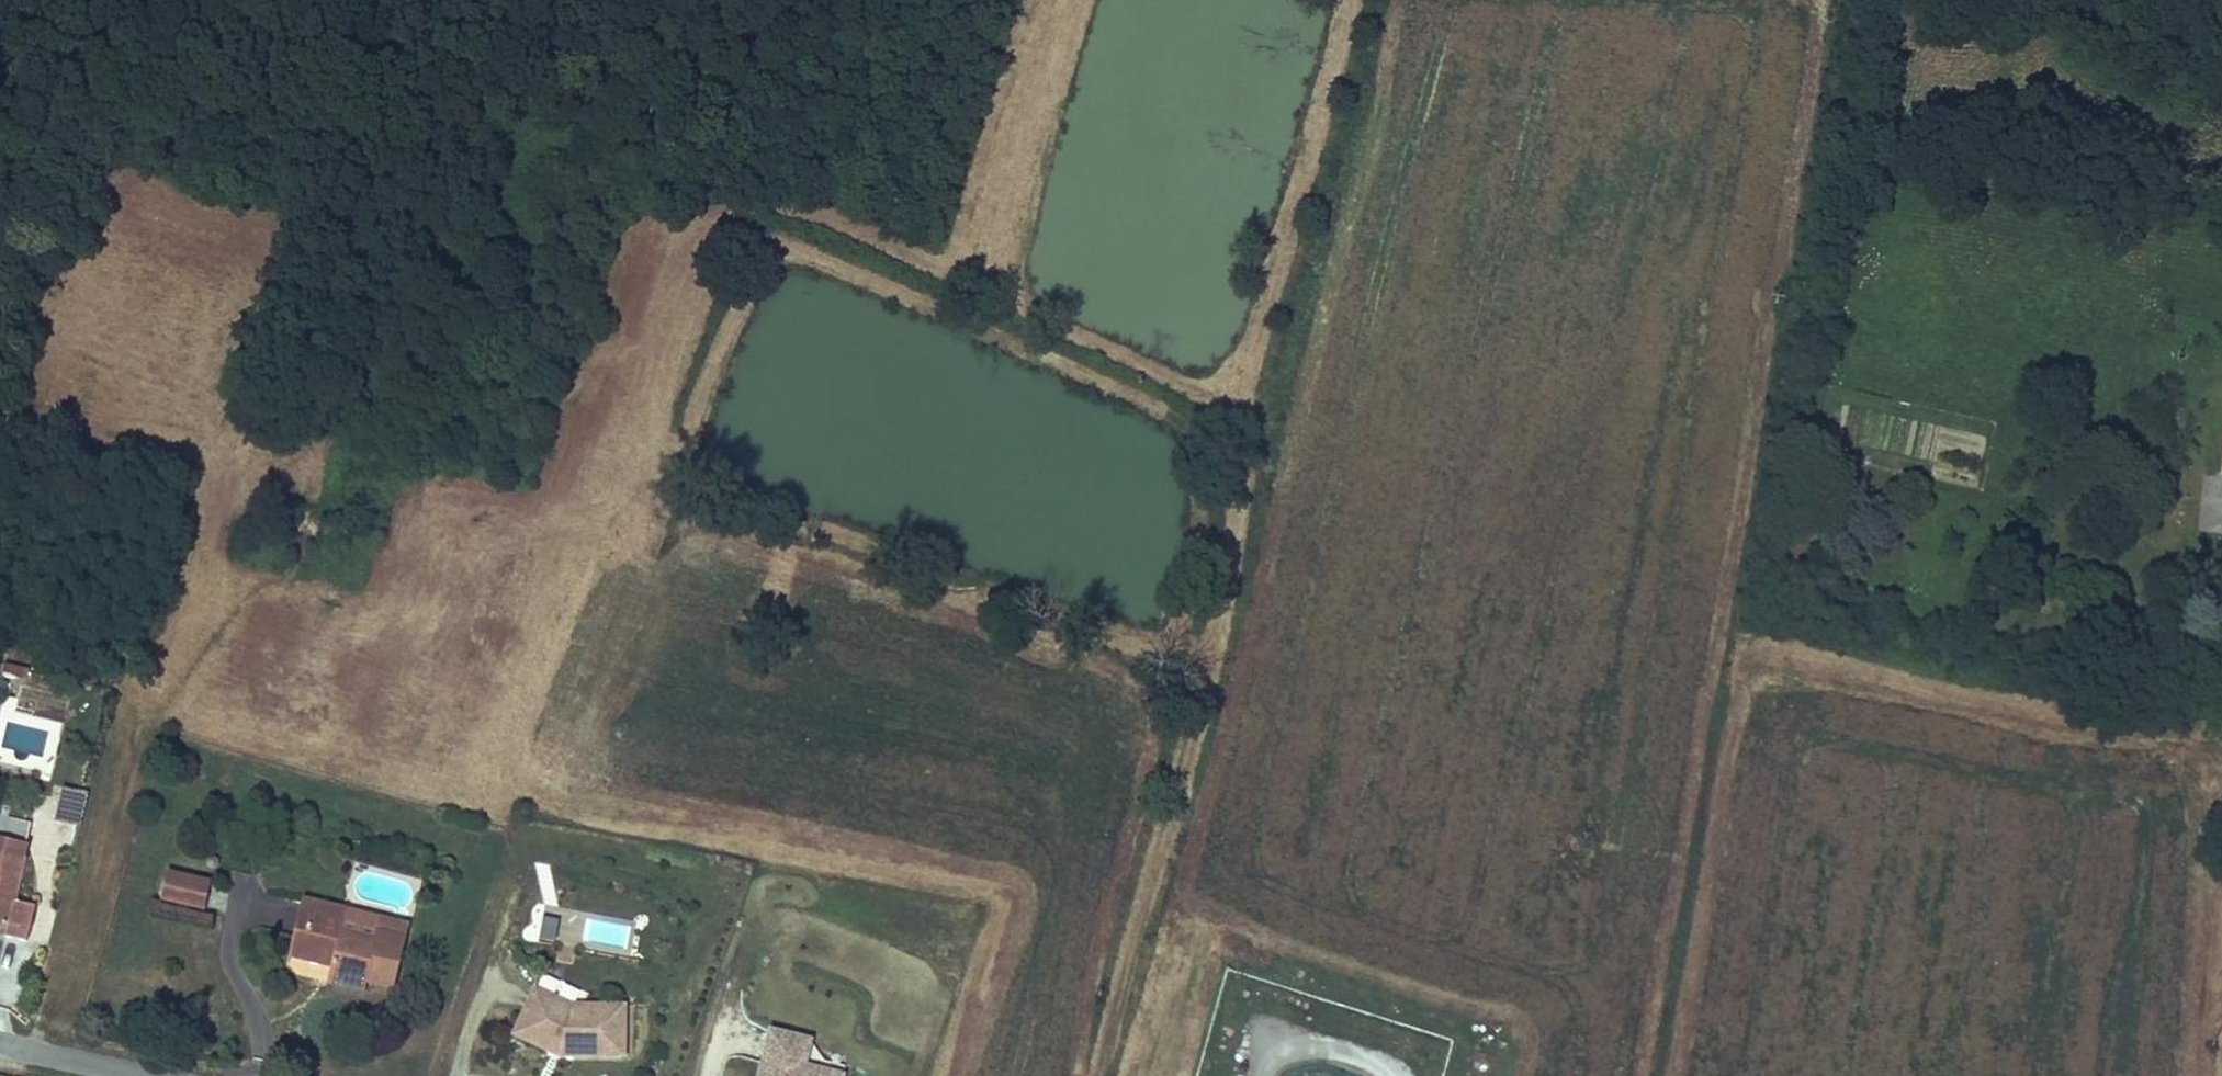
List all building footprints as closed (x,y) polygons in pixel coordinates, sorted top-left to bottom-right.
[(1234,432),(1213,424),(1212,431),(1231,438),(1234,432)] [(1141,667),(1148,657),(1133,646),(1125,657),(1141,667)] [(56,821),(83,826),(88,793),(61,788),(56,821)] [(40,835),(0,826),(0,904),(25,911),(29,889),(40,835)] [(218,887),(221,872),(176,862),(170,891),(215,902),(218,887)] [(359,901),(312,889),(299,942),(343,954),(340,966),(375,978),(388,928),(354,919),(359,901)] [(46,923),(52,894),(33,891),(27,920),(46,923)] [(627,1059),(630,1004),(522,999),(520,1054),(627,1059)] [(815,1039),(768,1030),(758,1075),(847,1075),(847,1074),(810,1066),(815,1039)]
